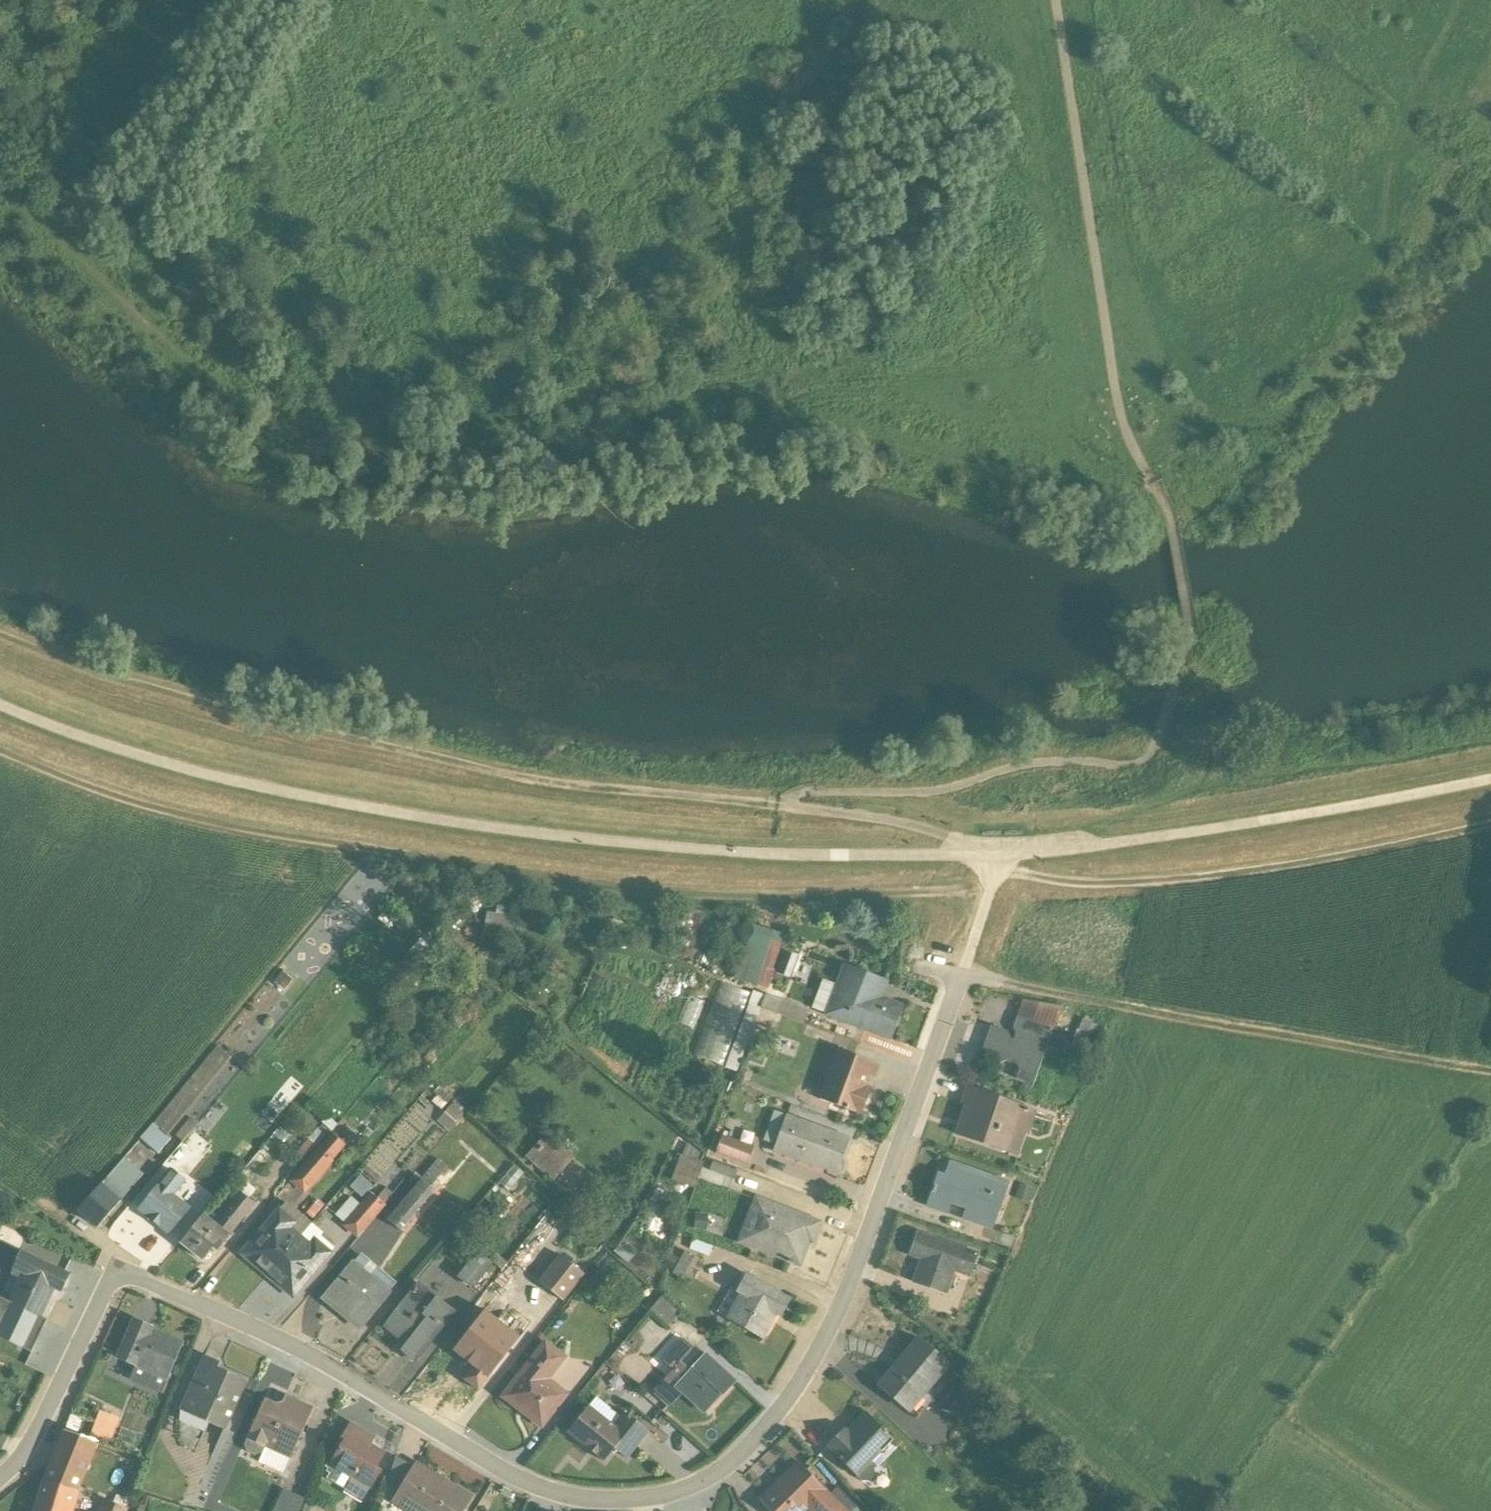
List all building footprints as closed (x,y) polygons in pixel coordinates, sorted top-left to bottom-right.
[(784,934),(747,924),(733,979),(769,989),(784,934)] [(792,974),(796,955),(780,951),(775,970),(792,974)] [(889,1039),(901,1008),(879,1000),(886,983),(885,983),(843,967),(841,966),(834,984),(821,979),(810,1008),(811,1009),(822,1013),(822,1014),(889,1040),(889,1039)] [(720,982),(698,1055),(724,1063),(740,1010),(738,1009),(744,989),(720,982)] [(764,996),(763,995),(753,991),(724,1068),(724,1069),(735,1073),(764,996)] [(807,1011),(764,995),(759,1009),(802,1026),(807,1011)] [(989,1027),(980,1053),(996,1059),(999,1065),(1005,1062),(1014,1065),(1017,1071),(1014,1080),(1031,1086),(1045,1047),(1062,1053),(1065,1041),(1049,1036),(1050,1031),(1054,1032),(1063,1009),(1022,1001),(1011,1030),(1014,1035),(1012,1041),(1008,1039),(1008,1038),(1005,1033),(989,1027)] [(1099,1028),(1081,1020),(1067,1052),(1084,1060),(1099,1028)] [(139,1140),(157,1155),(171,1138),(169,1136),(232,1059),(217,1046),(216,1046),(139,1140)] [(749,1058),(747,1064),(756,1068),(759,1064),(764,1066),(769,1052),(755,1046),(752,1053),(749,1052),(746,1057),(749,1058)] [(816,1100),(860,1116),(870,1089),(866,1087),(869,1079),(874,1080),(879,1067),(835,1050),(816,1100)] [(1035,1112),(964,1087),(958,1106),(962,1107),(952,1136),(1016,1158),(1024,1136),(1027,1137),(1035,1112)] [(700,1149),(638,1099),(628,1111),(645,1125),(644,1128),(681,1158),(680,1160),(687,1166),(700,1149)] [(361,1120),(352,1112),(343,1121),(352,1130),(361,1120)] [(849,1139),(773,1112),(762,1142),(773,1146),(771,1153),(838,1177),(842,1164),(840,1163),(849,1139)] [(175,1136),(181,1142),(197,1123),(190,1117),(175,1136)] [(552,1126),(525,1154),(552,1179),(578,1151),(552,1126)] [(235,1189),(249,1199),(256,1190),(246,1181),(254,1172),(257,1175),(289,1136),(279,1127),(240,1176),(243,1179),(235,1189)] [(325,1136),(316,1129),(293,1156),(302,1163),(325,1136)] [(202,1143),(190,1133),(175,1151),(195,1166),(200,1159),(194,1154),(202,1143)] [(289,1183),(304,1195),(340,1152),(343,1154),(336,1164),(340,1167),(352,1154),(344,1147),(345,1146),(331,1134),(289,1183)] [(753,1149),(721,1137),(715,1155),(746,1166),(753,1149)] [(190,1163),(175,1151),(164,1164),(169,1169),(137,1210),(168,1235),(190,1208),(175,1196),(186,1182),(179,1177),(190,1163)] [(638,1214),(668,1163),(652,1153),(651,1153),(602,1236),(611,1241),(630,1210),(637,1214),(638,1214)] [(144,1175),(124,1157),(77,1212),(96,1229),(144,1175)] [(379,1215),(400,1232),(440,1183),(436,1180),(440,1175),(444,1178),(449,1171),(436,1161),(421,1179),(414,1173),(379,1215)] [(936,1174),(924,1208),(946,1216),(950,1207),(963,1211),(960,1221),(991,1232),(1008,1183),(948,1162),(943,1176),(936,1174)] [(735,1173),(711,1163),(707,1172),(732,1182),(735,1173)] [(371,1186),(359,1177),(350,1188),(362,1197),(371,1186)] [(334,1215),(344,1224),(341,1227),(356,1239),(385,1206),(383,1204),(390,1196),(384,1191),(376,1199),(369,1193),(359,1205),(350,1197),(334,1215)] [(203,1214),(179,1244),(201,1262),(212,1249),(216,1253),(255,1204),(239,1192),(215,1223),(203,1214)] [(754,1196),(735,1245),(799,1270),(809,1245),(812,1246),(821,1222),(754,1196)] [(324,1206),(317,1200),(305,1214),(312,1220),(324,1206)] [(265,1278),(312,1223),(286,1202),(286,1201),(280,1208),(278,1207),(237,1254),(265,1278)] [(694,1214),(692,1231),(706,1232),(708,1215),(694,1214)] [(323,1233),(312,1223),(265,1278),(292,1301),(336,1250),(321,1236),(323,1233)] [(917,1262),(910,1284),(946,1297),(954,1274),(968,1279),(978,1254),(916,1232),(907,1258),(917,1262)] [(711,1248),(676,1234),(673,1242),(689,1249),(688,1250),(707,1258),(711,1248)] [(633,1257),(619,1245),(613,1252),(626,1265),(633,1257)] [(476,1251),(456,1278),(472,1290),(492,1264),(500,1270),(506,1263),(483,1246),(478,1252),(476,1251)] [(563,1298),(588,1270),(563,1248),(538,1276),(563,1298)] [(31,1353),(69,1275),(20,1252),(9,1276),(17,1280),(7,1302),(0,1299),(0,1338),(31,1353)] [(390,1291),(396,1283),(360,1253),(354,1261),(352,1260),(318,1300),(358,1333),(391,1293),(390,1291)] [(724,1320),(763,1341),(776,1318),(779,1319),(789,1300),(745,1275),(734,1294),(737,1296),(724,1320)] [(456,1313),(417,1281),(380,1328),(403,1345),(398,1351),(414,1364),(456,1313)] [(680,1314),(661,1296),(648,1312),(667,1329),(680,1314)] [(460,1381),(478,1395),(521,1340),(482,1309),(449,1351),(470,1368),(460,1381)] [(153,1327),(132,1318),(114,1359),(133,1368),(128,1381),(160,1395),(183,1342),(153,1329),(153,1327)] [(701,1340),(685,1326),(678,1333),(695,1348),(701,1340)] [(951,1366),(915,1336),(874,1386),(908,1415),(910,1414),(916,1419),(937,1394),(931,1389),(951,1366)] [(567,1358),(543,1339),(498,1398),(541,1431),(569,1394),(550,1380),(567,1358)] [(722,1398),(736,1383),(704,1354),(703,1355),(695,1348),(692,1350),(681,1339),(660,1362),(670,1372),(653,1392),(670,1408),(681,1397),(703,1416),(720,1397),(722,1398)] [(249,1403),(253,1392),(245,1388),(247,1382),(218,1369),(220,1363),(203,1355),(191,1382),(178,1410),(178,1421),(204,1433),(208,1424),(225,1431),(240,1399),(249,1403)] [(313,1408),(312,1407),(285,1395),(281,1402),(275,1404),(264,1399),(244,1445),(246,1453),(254,1456),(262,1453),(258,1463),(282,1473),(288,1459),(290,1460),(313,1408)] [(588,1407),(565,1435),(603,1464),(613,1451),(626,1461),(648,1433),(622,1412),(612,1426),(588,1407)] [(91,1435),(110,1443),(118,1419),(100,1412),(91,1435)] [(892,1443),(863,1413),(846,1431),(843,1428),(825,1448),(861,1482),(866,1482),(873,1476),(872,1470),(869,1465),(880,1454),(886,1451),(891,1446),(892,1443)] [(64,1430),(76,1435),(82,1419),(71,1415),(64,1430)] [(326,1479),(345,1490),(343,1493),(362,1504),(382,1470),(377,1467),(386,1453),(371,1444),(375,1437),(349,1422),(333,1449),(336,1451),(329,1463),(327,1461),(324,1467),(327,1469),(325,1472),(329,1474),(326,1479)] [(98,1443),(64,1430),(43,1481),(34,1510),(72,1510),(79,1490),(98,1443)] [(395,1457),(388,1478),(401,1486),(391,1503),(403,1510),(469,1510),(464,1508),(470,1497),(416,1464),(413,1468),(395,1457)] [(757,1502),(766,1510),(853,1510),(856,1508),(837,1488),(830,1496),(797,1463),(757,1502)] [(284,1490),(274,1510),(300,1510),(305,1499),(284,1490)] [(129,1501),(115,1495),(113,1502),(102,1498),(97,1510),(127,1510),(128,1510),(126,1509),(129,1501)]
